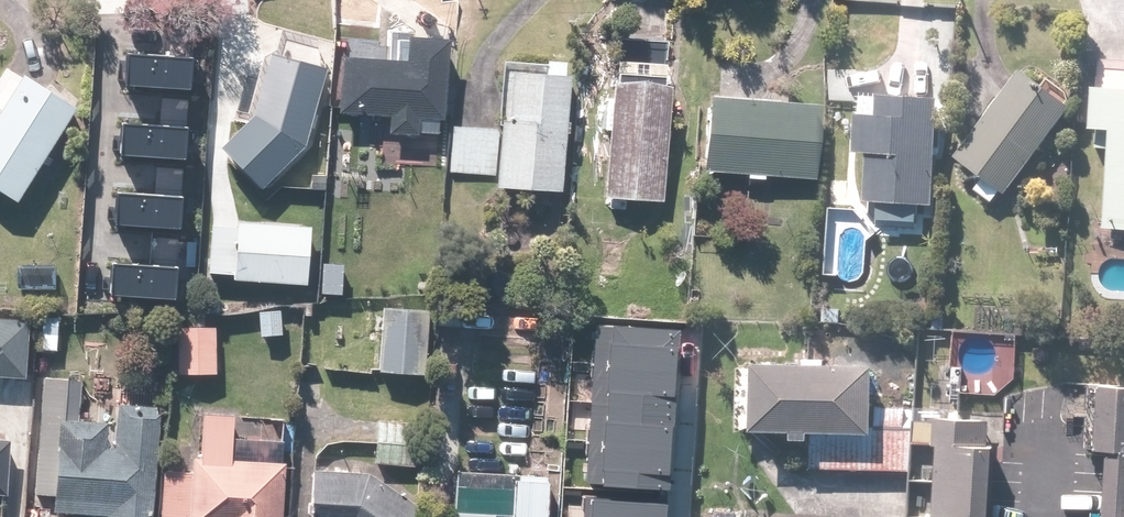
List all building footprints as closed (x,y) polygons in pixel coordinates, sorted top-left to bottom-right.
[(415,38),(414,59),(347,55),(344,113),(392,116),(391,133),(421,135),(422,118),(450,119),(452,83),(455,40),(415,38)] [(310,142),(331,69),(275,54),(259,118),(222,148),(265,187),(310,142)] [(129,58),(127,87),(191,90),(192,61),(129,58)] [(1111,150),(1108,227),(1123,228),(1123,61),(1110,60),(1108,87),(1097,87),(1094,149),(1111,150)] [(21,203),(80,106),(26,74),(24,77),(7,67),(0,79),(0,109),(1,109),(0,110),(0,190),(21,203)] [(959,156),(986,176),(976,188),(994,202),(1003,190),(1008,194),(1076,107),(1027,69),(959,156)] [(566,192),(574,75),(508,70),(504,129),(500,179),(500,187),(566,192)] [(666,201),(674,84),(616,80),(608,197),(666,201)] [(861,152),(873,152),(872,202),(938,205),(942,96),(900,94),(863,93),(861,152)] [(825,104),(714,95),(708,169),(819,179),(825,104)] [(500,179),(504,129),(454,125),(450,175),(500,179)] [(121,126),(119,155),(183,159),(184,130),(121,126)] [(122,194),(120,223),(184,227),(185,198),(122,194)] [(212,219),(209,272),(236,273),(236,280),(312,285),(316,226),(212,219)] [(346,264),(324,263),(323,294),(344,295),(346,264)] [(112,266),(110,295),(174,298),(176,269),(112,266)] [(431,308),(384,306),(382,372),(428,374),(431,308)] [(28,383),(29,371),(32,318),(0,316),(0,382),(28,383)] [(601,326),(588,484),(668,490),(681,333),(601,326)] [(219,374),(221,328),(182,327),(181,373),(219,374)] [(879,365),(760,361),(758,428),(814,429),(877,431),(878,406),(879,365)] [(164,407),(122,404),(120,439),(107,438),(108,420),(79,418),(82,381),(47,379),(39,495),(58,496),(57,512),(110,516),(157,516),(164,407)] [(1088,447),(1099,448),(1123,450),(1123,384),(1093,381),(1088,447)] [(993,408),(935,404),(926,516),(985,516),(993,408)] [(877,431),(814,429),(813,467),(913,470),(915,429),(908,429),(908,407),(878,406),(877,431)] [(286,461),(236,458),(238,419),(203,417),(202,453),(196,453),(195,470),(167,469),(164,516),(283,516),(286,461)] [(425,427),(375,423),(372,462),(421,466),(425,427)] [(9,493),(11,439),(0,439),(0,493),(9,493)] [(1094,510),(1104,510),(1123,512),(1123,450),(1099,448),(1094,510)] [(315,469),(313,516),(415,516),(422,506),(375,471),(315,469)] [(553,474),(455,470),(454,516),(551,516),(553,474)] [(586,516),(669,516),(670,508),(588,501),(586,516)]
